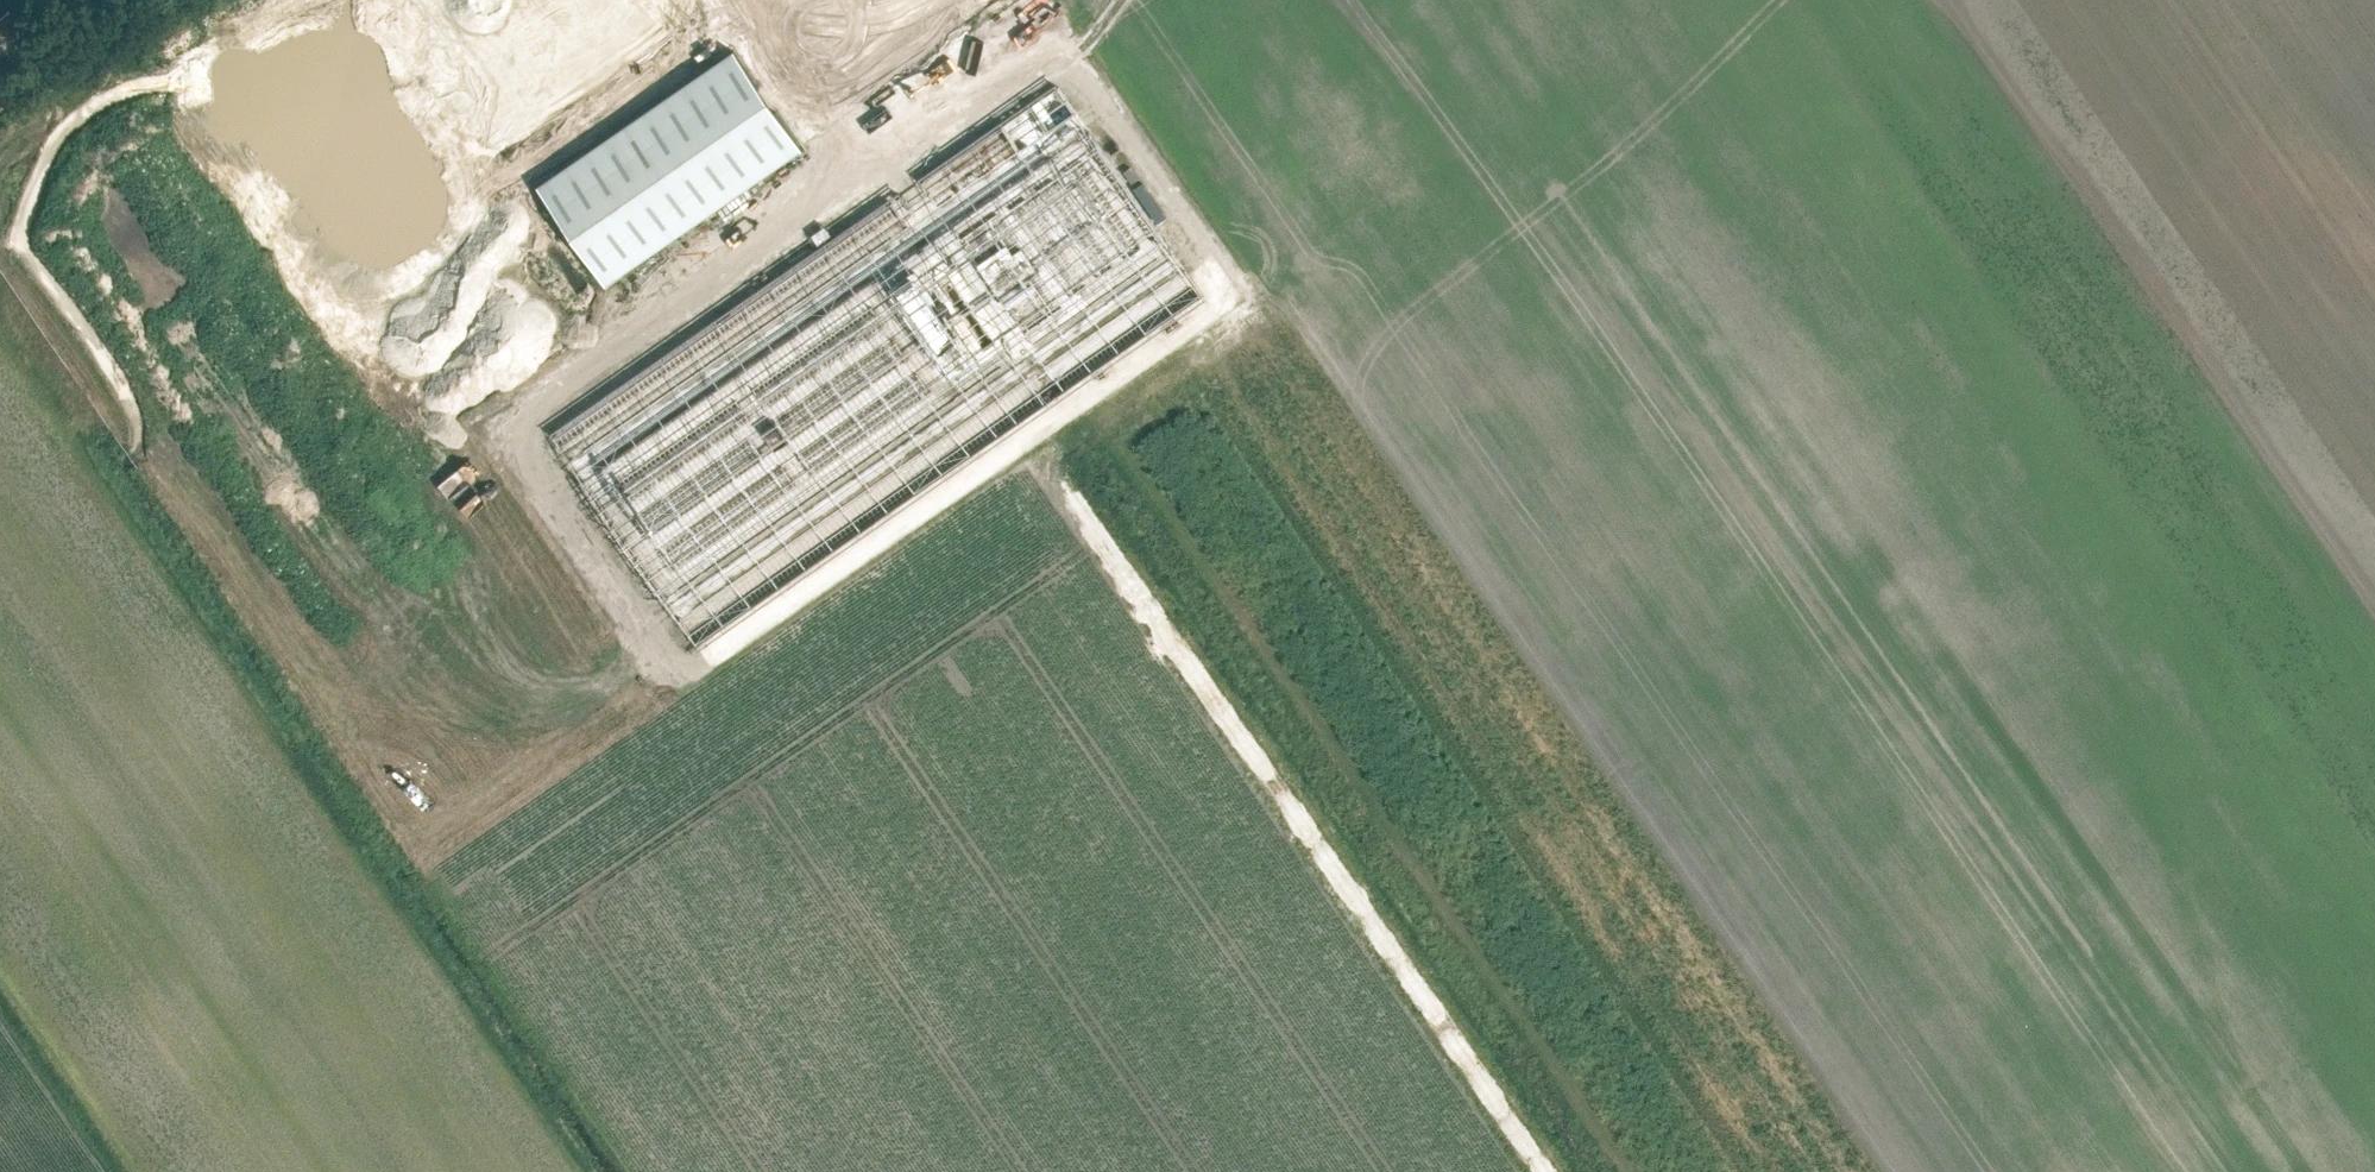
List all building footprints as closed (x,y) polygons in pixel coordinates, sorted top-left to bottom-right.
[(497,128),(682,0),(409,0),(497,128)] [(889,89),(1017,0),(827,0),(889,89)] [(538,186),(605,284),(802,149),(733,51),(538,186)] [(899,198),(534,424),(672,647),(1104,380),(1097,367),(1126,349),(1126,348),(1200,302),(1153,225),(1152,226),(1062,81),(892,186),(899,198)]
